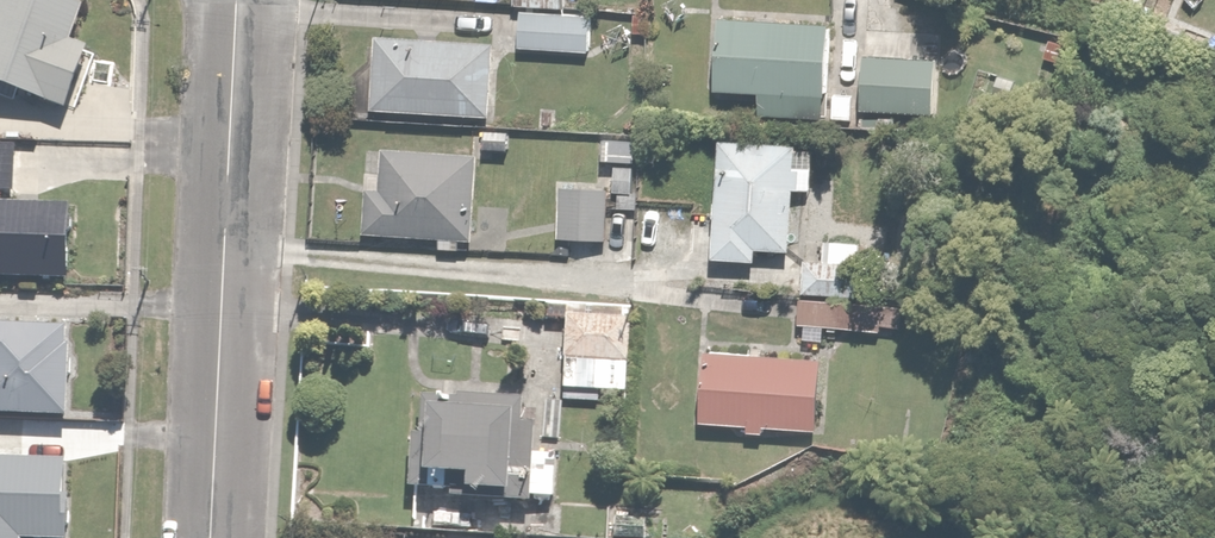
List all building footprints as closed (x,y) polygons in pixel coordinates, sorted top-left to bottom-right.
[(0,1),(0,91),(42,108),(46,99),(70,109),(94,53),(73,45),(86,15),(52,0),(0,0),(0,1)] [(514,7),(567,10),(568,0),(515,0),(514,7)] [(594,14),(522,13),(521,53),(593,55),(594,14)] [(827,28),(720,25),(718,95),(761,97),(760,119),(824,122),(827,28)] [(500,45),(378,38),(373,113),(495,120),(500,45)] [(929,63),(864,60),(863,109),(936,111),(937,63),(929,63)] [(15,193),(15,143),(0,143),(0,193),(15,193)] [(813,195),(815,148),(721,143),(715,265),(754,267),(755,253),(792,255),(795,194),(813,195)] [(367,190),(366,237),(476,240),(478,160),(385,157),(384,190),(367,190)] [(557,195),(557,241),(609,240),(608,194),(557,195)] [(0,208),(0,282),(74,281),(73,207),(0,208)] [(869,303),(874,241),(822,237),(820,262),(805,261),(802,297),(869,303)] [(631,314),(568,311),(564,392),(627,395),(631,314)] [(70,420),(73,330),(0,327),(0,418),(70,420)] [(826,363),(706,358),(703,428),(822,433),(826,363)] [(524,402),(423,400),(423,423),(429,423),(428,483),(470,484),(470,502),(557,503),(558,460),(538,459),(539,422),(523,422),(524,402)] [(68,461),(0,460),(0,537),(66,537),(68,461)]
